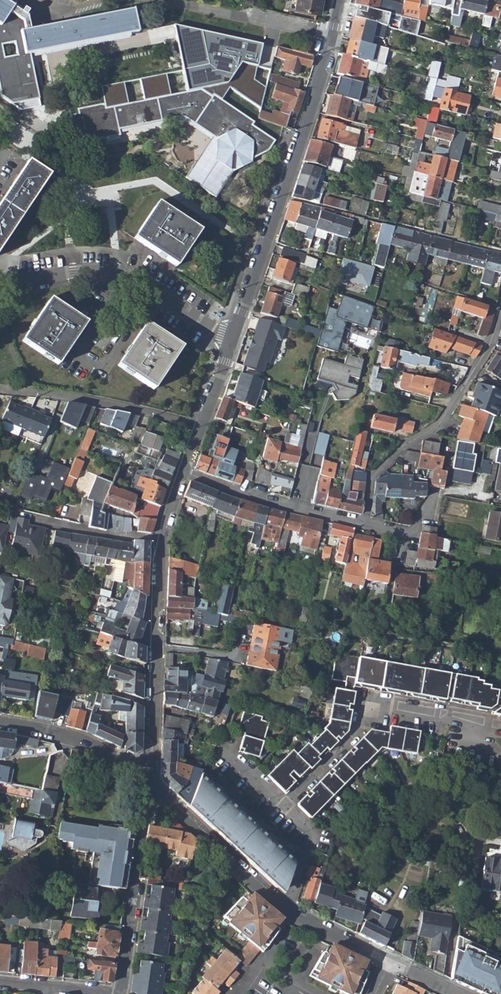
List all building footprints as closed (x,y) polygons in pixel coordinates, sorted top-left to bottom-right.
[(3,0),(0,0),(0,97),(0,98),(20,111),(40,109),(31,56),(141,37),(137,14),(41,29),(33,31),(32,11),(21,5),(24,0),(10,0),(8,4),(3,0)] [(293,8),(319,13),(322,0),(295,0),(293,8)] [(355,5),(358,6),(371,9),(388,13),(401,16),(402,7),(380,2),(380,0),(356,0),(355,5)] [(401,16),(424,22),(428,7),(418,5),(419,0),(404,0),(402,7),(401,16)] [(428,5),(445,9),(447,0),(429,0),(428,5)] [(449,26),(459,28),(463,11),(482,16),(485,3),(473,0),(455,0),(454,4),(449,26)] [(482,16),(498,20),(500,12),(500,0),(486,0),(485,3),(482,16)] [(358,6),(348,39),(349,39),(370,44),(375,24),(368,22),(371,9),(358,6)] [(388,13),(387,22),(399,25),(401,16),(388,13)] [(100,84),(102,98),(103,104),(187,89),(200,86),(222,101),(229,89),(261,108),(266,87),(255,80),(257,67),(261,45),(174,24),(185,72),(100,84)] [(432,24),(431,30),(444,33),(447,34),(448,28),(432,24)] [(469,42),(467,49),(475,50),(480,36),(472,34),(469,42)] [(446,36),(445,43),(467,49),(469,42),(446,36)] [(349,39),(345,56),(370,62),(383,66),(387,49),(370,44),(349,39)] [(281,71),(296,74),(300,65),(309,67),(312,56),(292,51),(291,53),(276,49),(273,58),(284,61),(281,71)] [(341,55),(337,74),(357,79),(360,65),(369,67),(370,62),(345,56),(341,55)] [(489,70),(498,72),(500,73),(500,57),(493,55),(489,70)] [(434,61),(430,78),(436,80),(440,62),(434,61)] [(492,97),(500,99),(500,73),(498,72),(492,97)] [(272,75),(270,82),(274,83),(297,91),(299,84),(272,75)] [(437,81),(436,88),(457,94),(460,80),(448,77),(447,84),(437,81)] [(336,86),(333,96),(373,107),(379,88),(339,78),(336,86)] [(260,112),(258,119),(285,128),(289,114),(296,117),(304,93),(297,91),(274,83),(269,99),(282,103),(279,115),(271,112),(270,115),(260,112)] [(222,101),(200,86),(187,89),(103,104),(102,98),(75,103),(75,110),(67,111),(74,143),(120,134),(118,127),(181,115),(214,136),(212,158),(230,171),(249,162),(251,157),(268,149),(274,138),(252,124),(253,121),(222,101)] [(431,100),(430,107),(435,108),(465,116),(470,97),(457,94),(436,88),(434,88),(431,100)] [(331,96),(326,115),(352,122),(354,113),(347,111),(349,104),(356,106),(359,106),(366,110),(374,111),(375,107),(373,107),(333,96),(331,96)] [(349,104),(347,111),(354,113),(356,106),(349,104)] [(427,120),(426,124),(431,125),(435,108),(430,107),(427,120)] [(475,122),(479,123),(480,125),(500,131),(500,125),(476,118),(475,122)] [(322,120),(317,139),(357,149),(359,138),(352,136),(342,133),(344,126),(344,125),(322,120)] [(426,124),(423,135),(450,142),(448,151),(436,148),(433,156),(445,159),(459,163),(466,134),(431,125),(426,124)] [(344,126),(342,133),(352,136),(354,129),(344,126)] [(310,141),(307,152),(329,157),(332,146),(310,141)] [(329,157),(307,152),(303,162),(323,168),(323,171),(330,173),(331,173),(339,175),(343,161),(329,157)] [(416,165),(414,172),(452,182),(454,182),(459,163),(445,159),(433,156),(430,166),(422,164),(424,154),(419,153),(416,165)] [(27,162),(0,204),(0,249),(48,175),(27,162)] [(302,165),(299,177),(316,181),(318,175),(325,177),(328,178),(330,173),(323,171),(302,165)] [(490,178),(500,181),(500,174),(498,173),(492,171),(490,178)] [(413,179),(410,193),(423,197),(441,201),(447,203),(452,182),(414,172),(414,178),(413,179)] [(299,177),(295,187),(313,192),(316,181),(299,177)] [(376,192),(374,200),(382,203),(386,187),(377,184),(376,192)] [(295,187),(292,197),(310,202),(313,192),(295,187)] [(410,193),(408,199),(421,203),(422,203),(423,197),(410,193)] [(423,197),(422,203),(440,207),(441,201),(423,197)] [(324,198),(323,205),(330,207),(332,199),(324,198)] [(352,198),(349,212),(365,216),(368,203),(352,198)] [(332,199),(330,207),(337,209),(339,201),(332,199)] [(291,200),(285,219),(295,223),(307,227),(305,234),(303,240),(310,243),(312,238),(312,236),(321,208),(291,200)] [(339,201),(337,209),(344,211),(345,208),(346,203),(339,201)] [(478,201),(476,210),(496,215),(498,216),(500,207),(478,201)] [(201,230),(159,202),(134,238),(177,266),(201,230)] [(376,204),(373,218),(378,219),(382,205),(376,204)] [(443,204),(438,221),(443,222),(446,221),(450,206),(443,204)] [(312,236),(312,238),(324,242),(327,234),(334,211),(321,208),(312,236)] [(465,213),(464,217),(466,217),(466,218),(473,220),(476,210),(469,208),(467,214),(465,213)] [(334,211),(327,234),(332,235),(331,240),(336,242),(338,237),(345,214),(334,211)] [(345,214),(338,237),(345,238),(351,220),(367,225),(369,220),(345,214)] [(436,221),(433,232),(440,234),(443,222),(438,221),(436,221)] [(295,223),(293,230),(305,234),(307,227),(295,223)] [(394,227),(382,223),(376,244),(378,245),(372,266),(383,269),(387,253),(389,245),(394,227)] [(394,227),(389,245),(396,247),(408,250),(413,231),(394,227)] [(408,250),(405,261),(424,266),(427,255),(432,236),(413,231),(408,250)] [(432,236),(427,255),(435,257),(445,259),(450,241),(432,236)] [(450,241),(445,259),(464,264),(469,246),(450,241)] [(389,245),(387,253),(394,254),(396,247),(389,245)] [(469,246),(464,264),(483,269),(487,250),(469,246)] [(284,248),(281,257),(295,262),(301,264),(303,264),(306,256),(284,248)] [(479,282),(490,285),(493,272),(500,274),(500,254),(487,250),(483,269),(479,282)] [(387,253),(383,269),(389,270),(394,254),(387,253)] [(306,256),(303,264),(316,269),(319,261),(306,256)] [(279,259),(275,269),(277,270),(275,278),(288,283),(294,264),(279,259)] [(346,285),(347,281),(367,287),(372,269),(341,261),(335,282),(346,285)] [(294,264),(288,283),(291,284),(292,280),(295,278),(301,264),(295,262),(294,264)] [(293,284),(290,294),(292,294),(307,299),(310,290),(293,284)] [(413,318),(431,321),(437,287),(426,285),(424,294),(417,293),(413,318)] [(269,287),(261,313),(276,318),(280,304),(288,306),(292,294),(290,294),(269,287)] [(374,307),(341,295),(337,310),(327,307),(323,319),(319,333),(317,338),(315,347),(337,353),(345,324),(366,330),(374,307)] [(456,296),(453,309),(482,319),(475,337),(480,338),(485,338),(492,322),(494,310),(456,296)] [(75,315),(51,298),(22,340),(58,365),(86,322),(75,315)] [(452,314),(449,324),(456,326),(459,316),(452,314)] [(250,346),(250,347),(271,353),(276,339),(281,341),(285,327),(284,326),(258,318),(251,338),(252,343),(250,346)] [(287,319),(284,326),(285,327),(296,331),(298,326),(299,323),(287,319)] [(182,347),(147,323),(119,364),(154,389),(182,347)] [(298,326),(296,331),(317,338),(319,333),(298,326)] [(434,329),(427,347),(444,353),(449,347),(476,357),(482,348),(482,346),(434,329)] [(377,337),(376,344),(378,345),(384,346),(386,339),(377,337)] [(378,345),(377,349),(384,351),(380,367),(392,370),(394,361),(416,366),(416,364),(427,367),(429,358),(384,346),(378,345)] [(247,348),(241,366),(260,372),(264,362),(268,363),(271,353),(250,347),(247,348)] [(486,369),(500,379),(500,353),(497,351),(486,369)] [(362,360),(346,356),(343,365),(322,359),(316,380),(332,385),(335,391),(330,394),(335,401),(348,400),(354,396),(355,393),(357,385),(347,382),(349,375),(359,378),(362,360)] [(371,365),(365,390),(379,393),(382,381),(376,380),(379,367),(371,365)] [(403,373),(400,387),(402,393),(431,400),(433,394),(445,398),(448,385),(403,373)] [(238,376),(230,402),(240,405),(251,408),(259,380),(239,374),(238,376)] [(472,410),(488,415),(497,418),(500,407),(500,392),(479,384),(475,394),(477,395),(472,410)] [(222,399),(214,419),(226,423),(231,406),(237,408),(239,408),(240,405),(230,402),(222,399)] [(67,400),(61,423),(78,427),(80,420),(89,423),(94,407),(67,400)] [(0,405),(0,412),(3,414),(9,403),(2,401),(0,405)] [(0,421),(0,422),(21,430),(28,410),(19,406),(19,408),(9,403),(3,414),(0,421)] [(226,423),(225,425),(226,425),(230,427),(237,408),(231,406),(226,423)] [(464,419),(456,440),(476,444),(481,431),(488,415),(472,410),(462,406),(458,417),(464,419)] [(28,410),(21,430),(41,439),(48,420),(41,417),(36,415),(37,413),(28,410)] [(106,410),(100,425),(121,434),(124,425),(129,414),(106,410)] [(360,414),(358,422),(368,424),(368,422),(371,422),(373,416),(360,412),(360,414)] [(140,416),(129,414),(124,425),(134,430),(136,426),(138,420),(140,416)] [(488,415),(481,431),(490,435),(497,418),(488,415)] [(371,422),(370,427),(393,433),(394,428),(412,433),(414,426),(405,424),(399,422),(373,416),(371,422)] [(134,430),(129,440),(139,445),(144,431),(145,429),(136,426),(134,430)] [(84,431),(77,446),(84,450),(86,450),(91,437),(87,436),(88,433),(84,431)] [(144,431),(139,445),(150,449),(156,435),(144,431)] [(356,431),(348,465),(353,466),(358,468),(359,460),(361,455),(366,434),(356,431)] [(319,432),(314,454),(324,457),(329,434),(319,432)] [(156,435),(150,449),(157,452),(162,437),(156,435)] [(215,477),(221,459),(222,456),(226,446),(228,440),(218,437),(217,440),(215,439),(211,450),(210,450),(207,457),(211,459),(206,473),(215,477)] [(267,438),(262,458),(276,462),(277,459),(298,464),(301,449),(267,438)] [(422,441),(420,454),(437,457),(439,445),(422,441)] [(474,444),(457,441),(452,469),(472,473),(476,455),(472,454),(474,444)] [(139,445),(136,453),(157,462),(161,453),(157,452),(150,449),(139,445)] [(77,446),(62,484),(69,488),(73,478),(75,479),(82,462),(79,461),(84,450),(77,446)] [(221,459),(215,477),(232,483),(235,469),(236,467),(232,466),(238,451),(226,446),(222,456),(221,459)] [(166,449),(163,456),(177,462),(180,454),(166,449)] [(404,451),(398,458),(399,459),(415,462),(414,467),(417,468),(418,462),(420,454),(404,451)] [(418,462),(417,468),(433,471),(430,484),(444,487),(445,480),(446,472),(441,471),(441,467),(443,458),(437,457),(420,454),(418,462)] [(154,468),(149,480),(155,483),(154,485),(165,490),(177,462),(163,456),(162,456),(157,469),(154,468)] [(195,469),(206,473),(211,459),(207,457),(203,456),(203,459),(200,458),(195,469)] [(277,459),(276,462),(297,468),(298,464),(277,459)] [(245,471),(236,467),(235,469),(232,483),(240,486),(242,478),(252,481),(255,461),(246,460),(245,471)] [(359,460),(358,468),(364,469),(366,461),(359,460)] [(320,474),(314,504),(337,510),(342,491),(328,488),(331,477),(328,477),(331,463),(323,461),(321,470),(320,474)] [(331,463),(328,477),(331,477),(333,478),(337,464),(331,463)] [(441,467),(441,471),(446,472),(445,480),(470,485),(472,473),(452,469),(441,467)] [(258,468),(255,483),(270,486),(272,473),(259,468),(258,468)] [(342,491),(337,510),(359,515),(365,494),(366,474),(352,470),(347,469),(342,491)] [(373,501),(370,517),(380,519),(381,513),(379,513),(381,501),(385,501),(385,498),(399,499),(402,476),(388,474),(386,471),(375,481),(373,501)] [(272,473),(270,486),(290,490),(293,478),(272,473)] [(96,476),(86,500),(92,502),(90,515),(89,526),(104,529),(106,518),(107,514),(105,513),(99,512),(103,503),(109,486),(112,482),(96,476)] [(140,476),(137,484),(145,488),(140,500),(147,503),(159,507),(165,490),(154,485),(155,483),(149,480),(140,476)] [(402,476),(399,499),(414,499),(414,497),(425,497),(426,484),(415,483),(416,477),(402,476)] [(185,494),(184,498),(211,508),(218,492),(190,481),(185,494)] [(109,486),(103,503),(108,505),(131,514),(135,498),(125,493),(109,486)] [(127,489),(125,493),(135,498),(135,492),(127,489)] [(210,513),(209,518),(215,520),(217,512),(235,518),(240,500),(218,492),(210,513)] [(82,499),(79,514),(90,515),(92,502),(86,500),(82,499)] [(235,518),(233,524),(240,525),(241,520),(253,523),(258,506),(240,500),(235,518)] [(54,502),(50,512),(56,515),(60,505),(54,502)] [(103,503),(99,512),(105,513),(108,505),(103,503)] [(140,507),(137,517),(139,517),(155,519),(159,507),(147,503),(145,508),(140,507)] [(248,528),(247,533),(252,534),(250,544),(253,545),(252,549),(257,550),(264,524),(268,509),(258,506),(253,523),(252,527),(249,526),(248,528)] [(268,509),(264,524),(280,528),(285,513),(268,509)] [(217,512),(215,518),(233,524),(235,518),(217,512)] [(485,539),(500,542),(500,514),(490,512),(485,539)] [(285,513),(280,528),(297,532),(295,539),(301,541),(299,547),(314,550),(321,521),(285,513)] [(106,518),(104,529),(121,530),(124,517),(107,514),(106,518)] [(124,517),(121,530),(131,531),(130,518),(124,517)] [(138,526),(137,532),(150,533),(155,519),(139,517),(138,526)] [(7,523),(5,533),(12,535),(9,552),(27,555),(33,527),(25,526),(22,525),(23,520),(15,519),(15,520),(8,519),(7,523)] [(332,524),(330,536),(340,539),(334,563),(345,565),(348,552),(349,547),(354,529),(332,524)] [(423,525),(421,532),(434,535),(436,528),(423,525)] [(33,527),(27,555),(39,557),(43,529),(33,527)] [(54,531),(52,545),(67,547),(67,550),(75,552),(74,562),(83,564),(87,536),(54,531)] [(418,544),(418,549),(436,550),(440,551),(441,539),(434,537),(434,535),(421,532),(418,544)] [(87,536),(83,564),(87,565),(89,560),(90,555),(105,558),(109,540),(87,536)] [(345,565),(340,581),(364,585),(365,581),(368,561),(372,539),(356,536),(354,548),(353,552),(348,552),(345,565)] [(368,561),(365,581),(386,585),(389,565),(377,563),(374,562),(375,555),(378,555),(381,540),(372,539),(368,561)] [(109,540),(105,558),(116,560),(119,542),(109,540)] [(119,542),(116,560),(125,563),(131,563),(131,562),(135,563),(148,563),(149,542),(133,540),(132,544),(119,542)] [(477,545),(476,551),(490,554),(491,548),(477,545)] [(323,548),(321,560),(327,562),(331,550),(323,548)] [(417,552),(416,561),(431,562),(431,560),(435,560),(436,550),(418,549),(417,552)] [(407,550),(404,565),(414,568),(433,569),(434,563),(431,562),(416,561),(417,552),(407,550)] [(90,555),(89,560),(104,563),(105,558),(90,555)] [(169,556),(168,569),(180,573),(188,576),(192,577),(195,578),(198,566),(169,556)] [(116,560),(114,572),(123,574),(125,563),(116,560)] [(437,564),(436,569),(446,570),(447,562),(438,561),(438,564),(437,564)] [(123,574),(121,582),(125,584),(129,578),(131,563),(125,563),(123,574)] [(148,563),(135,563),(133,591),(144,595),(147,597),(148,563)] [(180,573),(168,569),(167,596),(180,597),(180,584),(187,584),(188,576),(180,573)] [(395,574),(393,594),(415,598),(418,578),(395,574)] [(6,625),(9,623),(12,605),(6,604),(7,598),(10,598),(13,579),(0,576),(0,624),(6,625)] [(80,585),(79,589),(95,593),(96,589),(80,585)] [(219,586),(214,613),(227,616),(234,589),(219,586)] [(117,601),(115,611),(131,617),(141,620),(144,595),(133,591),(126,587),(120,601),(117,601)] [(167,596),(166,607),(189,608),(202,612),(204,612),(206,602),(191,598),(180,597),(167,596)] [(189,608),(166,607),(166,619),(188,621),(193,621),(191,631),(191,636),(198,637),(201,619),(202,612),(189,608)] [(109,609),(107,615),(129,623),(131,617),(115,611),(109,609)] [(202,612),(201,619),(210,620),(212,613),(204,612),(202,612)] [(129,623),(126,633),(129,634),(126,642),(145,648),(145,640),(141,639),(146,622),(141,620),(131,617),(129,623)] [(252,632),(250,645),(277,650),(279,640),(281,641),(283,628),(256,623),(255,632),(252,632)] [(107,635),(102,646),(107,648),(112,636),(107,635)] [(112,636),(107,648),(113,650),(112,654),(144,664),(145,648),(126,642),(112,636)] [(8,648),(8,644),(12,645),(13,641),(0,637),(0,646),(8,648)] [(13,641),(12,645),(42,654),(43,649),(13,641)] [(250,645),(248,656),(251,656),(249,666),(276,672),(278,658),(276,658),(277,650),(250,645)] [(452,675),(400,666),(346,655),(336,660),(333,678),(347,680),(348,675),(356,676),(355,684),(360,685),(362,688),(375,690),(377,688),(386,689),(387,692),(400,695),(403,692),(412,694),(413,697),(425,700),(428,697),(437,699),(439,702),(446,704),(452,675)] [(192,688),(191,695),(216,702),(220,690),(221,691),(225,681),(223,681),(225,671),(227,666),(228,662),(209,659),(204,675),(194,672),(192,688)] [(126,664),(125,669),(134,672),(135,667),(126,664)] [(110,665),(106,676),(122,681),(122,692),(143,699),(144,676),(134,672),(125,669),(110,665)] [(166,681),(163,681),(163,692),(185,693),(187,694),(191,695),(192,688),(186,686),(186,682),(187,673),(187,670),(167,669),(166,681)] [(3,680),(0,696),(34,701),(37,676),(18,673),(16,682),(3,680)] [(455,676),(450,703),(458,704),(461,703),(469,704),(471,707),(479,708),(478,711),(484,712),(486,706),(496,707),(499,693),(490,691),(490,688),(483,686),(484,683),(477,682),(478,680),(455,676)] [(302,686),(299,695),(309,698),(312,689),(302,686)] [(292,750),(267,775),(286,794),(292,788),(290,786),(295,781),(289,774),(293,770),(299,777),(304,772),(306,774),(320,760),(317,757),(326,747),(329,750),(338,742),(335,739),(337,737),(340,740),(348,732),(352,710),(348,709),(349,704),(353,704),(355,692),(336,689),(329,724),(329,723),(324,728),(324,729),(314,739),(313,738),(308,743),(307,742),(296,753),(292,750)] [(97,692),(85,731),(119,747),(122,736),(121,735),(122,725),(120,723),(113,722),(113,731),(97,724),(99,717),(94,715),(97,707),(99,707),(99,709),(127,711),(127,700),(97,692)] [(185,693),(163,692),(163,705),(176,706),(187,709),(187,694),(185,693)] [(55,697),(38,693),(34,717),(51,721),(52,713),(54,700),(55,697)] [(191,695),(187,694),(187,709),(212,717),(213,712),(227,717),(230,707),(191,695)] [(66,726),(80,730),(85,711),(83,711),(83,708),(79,707),(80,702),(60,698),(54,700),(52,713),(69,717),(66,726)] [(127,711),(119,711),(119,720),(125,720),(126,716),(142,717),(143,707),(127,700),(127,711)] [(244,712),(238,731),(244,733),(248,734),(247,737),(244,736),(240,749),(243,750),(242,753),(258,757),(269,724),(261,721),(262,718),(244,712)] [(184,720),(162,715),(161,729),(185,734),(189,721),(184,720)] [(126,716),(125,720),(125,732),(142,733),(142,717),(126,716)] [(189,721),(185,734),(208,740),(209,734),(203,733),(202,735),(200,734),(200,732),(199,732),(194,731),(196,723),(189,721)] [(417,725),(402,722),(401,727),(393,726),(391,739),(383,737),(384,734),(370,731),(353,748),(355,751),(352,754),(349,752),(332,770),(334,772),(330,776),(328,774),(310,792),(312,794),(308,798),(306,795),(297,804),(298,807),(311,820),(365,765),(366,765),(384,748),(419,754),(421,739),(423,731),(416,730),(417,725)] [(142,733),(125,732),(125,749),(133,753),(141,751),(142,733)] [(2,748),(12,750),(13,743),(37,747),(39,739),(34,738),(0,733),(0,758),(2,748)] [(176,741),(161,740),(160,763),(175,764),(176,750),(176,741)] [(57,752),(48,756),(51,762),(65,757),(63,751),(57,752)] [(181,757),(179,765),(200,769),(201,762),(181,757)] [(175,764),(160,763),(159,777),(162,782),(189,808),(194,794),(201,776),(203,770),(200,769),(179,765),(175,764)] [(10,786),(12,772),(0,769),(0,784),(10,786)] [(44,776),(42,791),(56,794),(58,779),(44,776)] [(201,776),(194,794),(202,797),(197,815),(275,888),(286,889),(295,862),(201,776)] [(31,801),(28,815),(47,819),(50,806),(53,807),(56,794),(42,791),(10,786),(0,784),(0,794),(31,801)] [(194,794),(189,808),(197,815),(202,797),(194,794)] [(148,825),(145,843),(176,851),(175,856),(190,859),(195,841),(169,816),(165,829),(148,825)] [(8,839),(7,839),(8,844),(10,849),(15,850),(23,854),(26,853),(34,847),(36,840),(40,840),(42,838),(43,834),(41,832),(33,830),(34,823),(15,819),(14,829),(10,833),(8,839)] [(69,823),(60,822),(57,840),(62,841),(62,842),(71,844),(71,849),(76,850),(76,852),(85,853),(86,852),(92,852),(88,884),(101,886),(125,889),(134,826),(123,824),(123,826),(110,824),(109,827),(97,825),(97,827),(75,824),(74,824),(69,823)] [(480,890),(500,894),(500,861),(486,858),(480,890)] [(431,862),(430,869),(440,871),(441,863),(431,862)] [(462,865),(461,875),(469,876),(471,866),(462,865)] [(309,878),(302,898),(313,902),(318,889),(319,886),(325,868),(320,866),(319,869),(309,866),(305,877),(309,878)] [(138,868),(137,879),(146,880),(148,880),(149,873),(149,870),(138,868)] [(146,880),(145,883),(150,884),(158,885),(159,875),(149,873),(148,880),(146,880)] [(77,882),(72,917),(97,920),(100,919),(101,917),(101,914),(99,912),(100,903),(98,903),(101,886),(88,884),(77,882)] [(143,901),(142,906),(147,907),(170,910),(172,910),(174,898),(171,897),(173,888),(158,885),(150,884),(148,898),(143,897),(143,901)] [(313,902),(313,903),(336,911),(335,917),(358,924),(360,918),(363,906),(364,905),(354,902),(355,900),(318,889),(313,902)] [(240,899),(223,919),(230,924),(228,926),(250,944),(241,954),(249,961),(260,949),(263,951),(278,929),(275,925),(281,918),(253,895),(246,904),(240,899)] [(416,895),(408,942),(416,944),(418,935),(418,931),(422,911),(425,896),(416,895)] [(355,900),(354,902),(364,905),(365,900),(356,897),(355,900)] [(363,906),(360,918),(366,921),(359,934),(383,946),(396,919),(382,912),(380,915),(363,906)] [(140,921),(139,928),(144,929),(166,932),(169,933),(171,920),(168,920),(170,910),(147,907),(145,922),(140,921)] [(418,931),(418,935),(427,936),(430,933),(432,934),(432,937),(430,949),(435,950),(431,970),(443,976),(447,953),(445,952),(451,916),(422,911),(418,931)] [(18,916),(18,922),(39,924),(39,918),(18,916)] [(39,924),(38,927),(60,929),(61,920),(39,918),(39,924)] [(60,929),(59,938),(66,939),(68,921),(61,920),(60,929)] [(99,924),(97,941),(117,944),(120,926),(99,924)] [(136,944),(135,951),(166,956),(169,942),(165,942),(166,932),(144,929),(142,944),(136,944)] [(450,980),(482,993),(500,993),(500,956),(458,937),(450,980)] [(22,962),(20,973),(33,974),(36,942),(24,941),(23,949),(22,962)] [(97,941),(95,954),(112,957),(113,955),(115,956),(117,944),(97,941)] [(36,942),(33,974),(55,977),(56,964),(46,964),(48,944),(36,942)] [(402,942),(401,945),(406,946),(404,956),(413,961),(416,944),(408,942),(402,942)] [(308,976),(343,993),(353,993),(356,989),(360,990),(368,973),(362,971),(366,962),(331,945),(327,954),(323,951),(308,976)] [(212,958),(210,960),(234,980),(236,978),(231,973),(241,962),(227,950),(217,962),(212,958)] [(57,954),(57,962),(64,963),(65,956),(57,954)] [(65,956),(64,963),(73,964),(74,957),(65,956)] [(88,959),(87,968),(93,970),(92,979),(111,982),(114,963),(88,959)] [(132,972),(131,981),(162,986),(164,972),(160,972),(163,963),(140,959),(138,972),(132,972)] [(212,969),(203,978),(217,990),(224,981),(230,986),(234,980),(210,960),(207,964),(212,969)] [(56,964),(55,977),(63,977),(64,963),(57,962),(56,964)] [(64,963),(63,977),(72,978),(73,964),(64,963)] [(190,993),(219,993),(220,993),(217,990),(203,978),(202,977),(189,992),(190,993)] [(129,992),(136,993),(161,993),(162,986),(131,981),(129,992)] [(391,993),(415,993),(416,993),(422,993),(424,990),(408,982),(405,988),(396,984),(391,993)]
